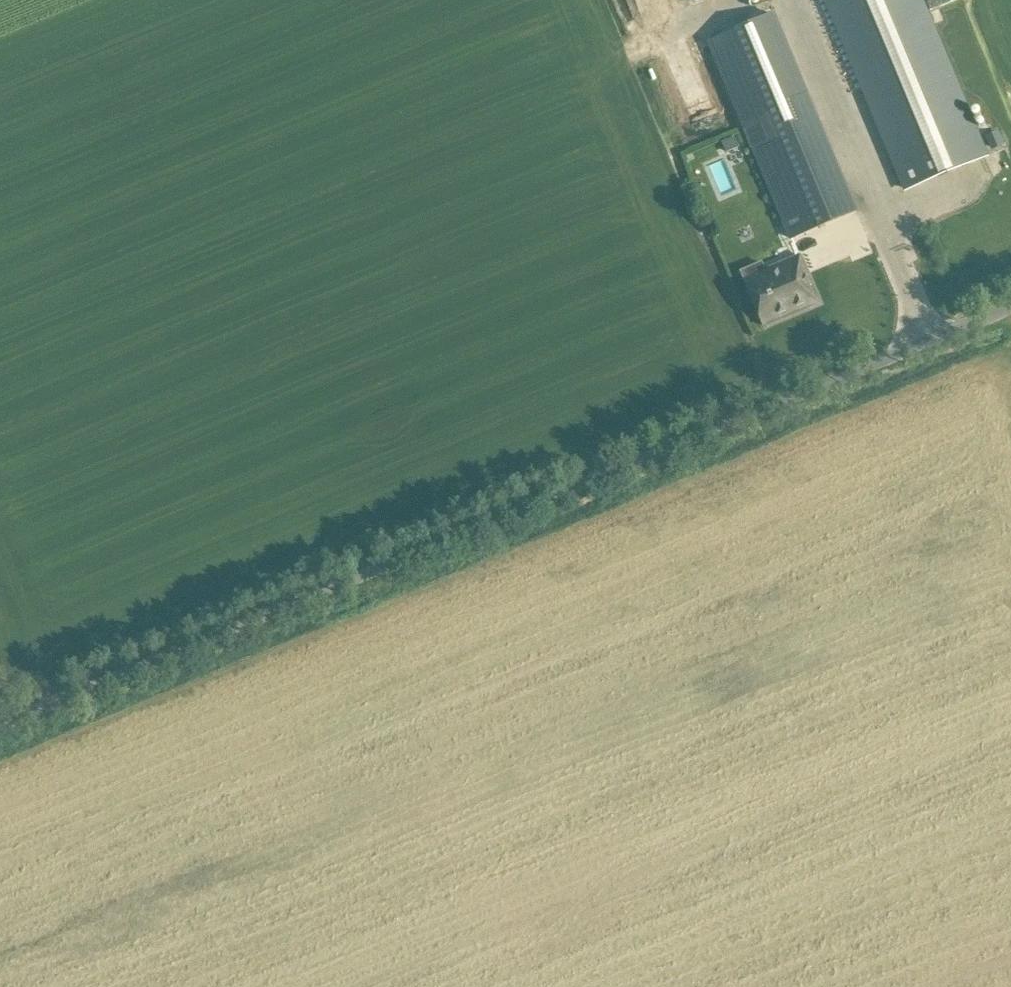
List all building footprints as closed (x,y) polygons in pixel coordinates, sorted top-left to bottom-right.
[(978,138),(920,0),(829,0),(908,189),(985,156),(978,138)] [(856,210),(848,192),(774,14),(708,41),(791,238),(856,210)] [(994,151),(1005,146),(998,130),(986,135),(994,151)] [(727,152),(739,147),(735,137),(722,142),(727,152)] [(788,315),(819,302),(800,256),(781,263),(765,270),(768,276),(747,286),(754,303),(762,322),(786,312),(788,315)]
